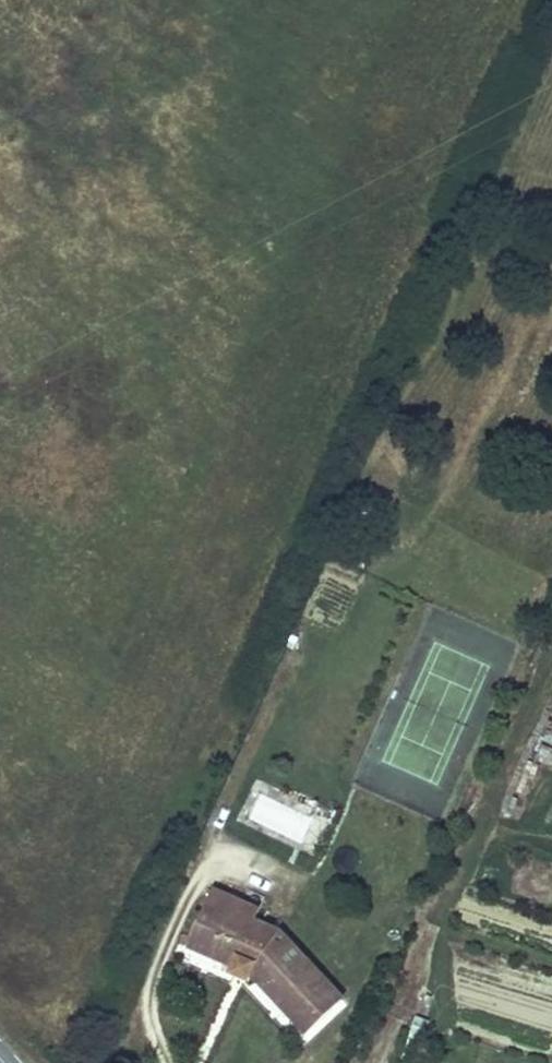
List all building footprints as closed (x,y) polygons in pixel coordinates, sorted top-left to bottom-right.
[(298,792),(291,806),(329,825),(336,812),(298,792)] [(214,891),(206,908),(252,928),(248,939),(266,946),(279,932),(256,921),(260,911),(214,891)] [(266,946),(248,939),(252,928),(206,908),(189,946),(235,966),(231,974),(249,982),(253,975),(309,1033),(345,1000),(279,932),(266,946)]
